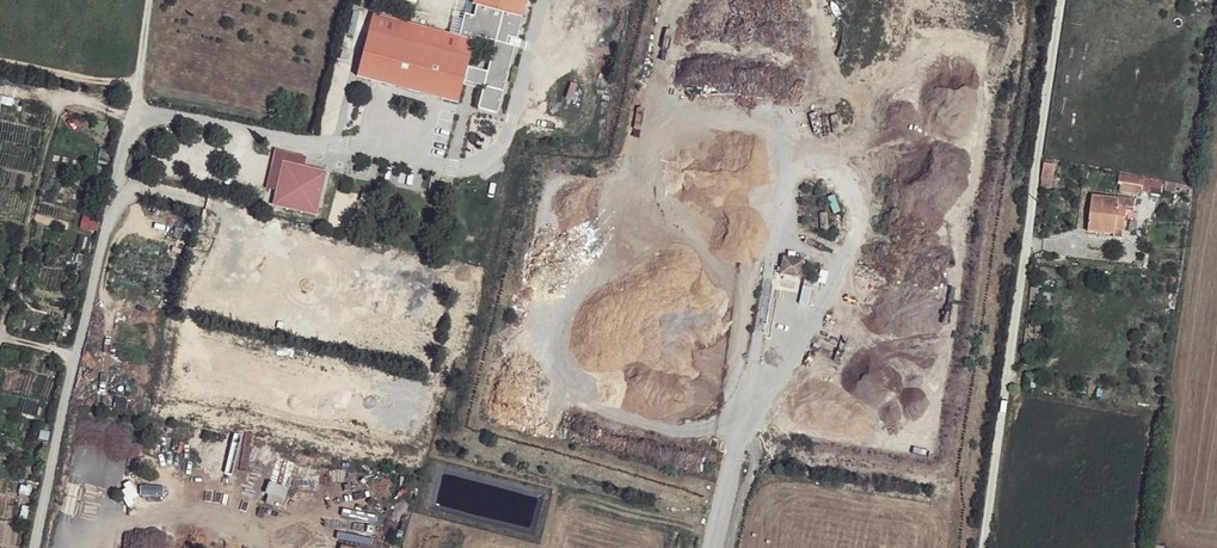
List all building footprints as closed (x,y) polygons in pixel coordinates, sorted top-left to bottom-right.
[(476,1),(473,12),(464,10),(458,33),(400,18),(395,36),(368,29),(357,71),(458,98),(464,77),(484,82),(478,103),(497,108),(514,42),(505,39),(507,32),(516,34),(525,0),(473,0),(476,1)] [(373,10),(368,29),(395,36),(400,18),(373,10)] [(326,167),(286,161),(275,202),(318,210),(326,167)] [(1043,162),(1042,177),(1052,179),(1053,179),(1055,165),(1043,162)] [(1145,178),(1142,190),(1151,191),(1151,193),(1161,195),(1163,185),(1166,185),(1167,181),(1145,178)] [(1098,226),(1115,228),(1124,230),(1127,206),(1134,207),(1135,197),(1119,196),(1119,198),(1092,195),(1088,230),(1098,231),(1098,226)] [(804,260),(783,256),(780,274),(800,278),(804,260)]
